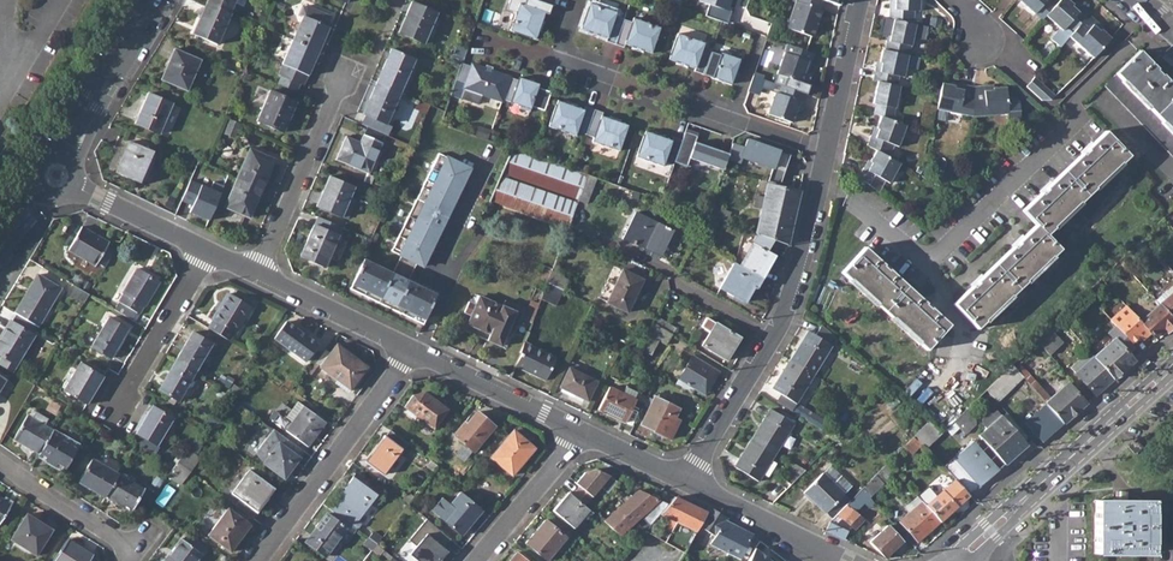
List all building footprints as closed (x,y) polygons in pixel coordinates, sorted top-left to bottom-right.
[(207,4),(230,14),(234,5),(236,0),(209,0),(207,4)] [(248,0),(236,0),(234,5),(244,9),(248,0)] [(510,31),(534,40),(544,14),(548,15),(551,5),(536,0),(510,0),(506,10),(516,13),(510,31)] [(710,3),(706,15),(728,22),(731,11),(727,10),(730,0),(700,0),(710,3)] [(813,38),(817,28),(815,27),(817,22),(819,22),(822,12),(820,10),(823,1),(821,0),(792,0),(797,2),(788,30),(813,38)] [(892,10),(890,10),(889,19),(894,20),(913,24),(914,11),(917,11),(918,0),(893,0),(892,10)] [(1016,1),(1024,9),(1021,11),(1030,20),(1032,17),(1039,23),(1047,14),(1055,6),(1049,0),(1017,0),(1016,1)] [(1071,36),(1089,16),(1082,9),(1079,11),(1068,0),(1060,0),(1055,6),(1047,14),(1055,21),(1053,24),(1061,32),(1064,29),(1071,36)] [(398,34),(424,45),(437,14),(411,3),(398,34)] [(194,36),(218,46),(232,15),(230,14),(207,4),(194,36)] [(581,29),(608,39),(607,42),(615,45),(624,20),(616,17),(617,13),(589,4),(581,29)] [(293,41),(318,53),(329,29),(327,28),(331,17),(306,7),(303,9),(300,16),(303,18),(293,41)] [(1088,51),(1095,58),(1111,40),(1094,25),(1096,22),(1089,16),(1071,36),(1069,39),(1086,54),(1088,51)] [(624,20),(615,45),(624,47),(625,44),(651,53),(660,28),(633,18),(631,22),(624,20)] [(913,24),(894,20),(889,41),(886,40),(884,50),(906,55),(909,56),(913,35),(911,35),(913,24)] [(704,43),(677,35),(668,59),(695,68),(694,71),(703,74),(710,53),(711,50),(703,47),(704,43)] [(303,87),(308,77),(318,53),(293,41),(282,66),(278,76),(281,77),(300,86),(303,87)] [(801,83),(807,68),(810,69),(814,55),(788,45),(777,75),(801,83)] [(377,83),(401,93),(416,60),(391,50),(377,83)] [(884,50),(882,50),(877,70),(874,69),(872,80),(877,81),(899,86),(901,77),(904,77),(907,67),(917,69),(920,58),(909,56),(906,55),(884,50)] [(161,80),(187,92),(200,62),(174,51),(161,80)] [(703,74),(731,85),(741,56),(730,52),(729,55),(720,52),(719,55),(710,53),(703,74)] [(1172,159),(1172,88),(1140,53),(1104,86),(1172,159)] [(1164,55),(1160,59),(1170,68),(1172,66),(1172,65),(1172,63),(1164,55)] [(484,70),(472,67),(471,69),(461,66),(451,97),(478,105),(481,95),(502,102),(503,101),(510,80),(491,73),(491,74),(484,72),(484,70)] [(277,86),(296,94),(300,86),(281,77),(277,86)] [(782,86),(753,77),(748,92),(759,96),(762,88),(776,93),(779,94),(782,86)] [(1026,86),(1042,101),(1049,101),(1056,97),(1034,78),(1026,86)] [(530,113),(539,86),(520,79),(518,82),(510,80),(503,101),(520,106),(519,109),(530,113)] [(880,116),(895,122),(901,98),(897,97),(900,86),(899,86),(877,81),(872,103),(876,104),(873,114),(880,116)] [(948,110),(972,114),(974,85),(964,83),(963,86),(943,81),(938,104),(949,106),(948,110)] [(366,117),(387,126),(401,93),(377,83),(369,102),(371,103),(365,117),(366,117)] [(974,85),(972,114),(997,113),(997,110),(1008,109),(1008,123),(1020,122),(1018,100),(1014,96),(1007,97),(1006,85),(985,87),(985,84),(974,85)] [(776,93),(769,114),(792,122),(798,106),(801,107),(805,95),(782,86),(779,94),(776,93)] [(257,123),(283,134),(296,104),(270,93),(257,123)] [(135,125),(159,136),(172,105),(148,95),(135,125)] [(549,127),(576,137),(577,133),(586,136),(594,111),(585,108),(584,111),(558,102),(549,127)] [(592,143),(618,153),(627,126),(601,117),(602,114),(594,111),(586,136),(593,139),(592,143)] [(874,150),(893,160),(898,147),(901,148),(905,137),(902,136),(906,126),(895,122),(880,116),(872,137),(869,136),(866,145),(874,150)] [(366,117),(362,126),(389,137),(393,128),(387,126),(366,117)] [(636,158),(664,168),(665,163),(673,167),(674,164),(682,141),(673,138),(671,142),(645,133),(636,158)] [(697,137),(685,133),(682,141),(674,164),(687,168),(689,160),(723,171),(729,155),(695,144),(697,137)] [(337,161),(369,175),(383,144),(364,136),(360,144),(347,139),(337,161)] [(790,155),(746,138),(740,156),(773,168),(768,186),(778,188),(790,155)] [(950,311),(973,335),(981,328),(980,327),(1006,302),(1007,303),(1022,288),(1021,287),(1047,262),(1049,263),(1056,257),(1042,242),(1049,235),(1048,234),(1074,209),(1076,210),(1091,195),(1090,194),(1116,169),(1117,171),(1125,163),(1102,139),(1084,156),(1085,158),(1080,162),(1078,161),(1042,196),(1044,197),(1038,202),(1037,201),(1019,218),(1033,233),(1015,250),(1016,251),(1011,255),(1010,254),(974,289),(975,290),(969,295),(968,294),(950,311)] [(118,174),(146,186),(159,155),(131,143),(118,174)] [(237,179),(262,190),(275,161),(250,150),(237,179)] [(502,175),(569,198),(578,173),(512,150),(502,175)] [(893,160),(874,150),(863,168),(861,168),(856,175),(877,192),(884,181),(887,182),(892,173),(889,171),(895,162),(893,160)] [(391,252),(401,256),(409,260),(457,163),(438,154),(391,252)] [(426,268),(474,171),(457,163),(409,260),(401,256),(392,274),(408,281),(416,264),(426,268)] [(342,218),(347,220),(356,199),(351,197),(355,189),(330,178),(317,208),(342,219),(342,218)] [(489,205),(568,232),(569,230),(578,204),(501,178),(489,205)] [(225,208),(250,218),(262,190),(237,179),(225,208)] [(768,186),(756,233),(788,244),(800,193),(778,188),(768,186)] [(730,214),(710,207),(707,217),(727,223),(730,214)] [(634,243),(660,256),(672,231),(635,212),(622,239),(633,244),(634,243)] [(446,219),(437,215),(430,229),(439,233),(446,219)] [(299,258),(323,269),(338,238),(313,226),(299,258)] [(68,251),(95,267),(97,264),(104,269),(115,252),(107,247),(108,244),(81,228),(68,251)] [(1136,247),(1141,252),(1148,246),(1142,240),(1136,247)] [(749,242),(737,265),(762,279),(774,255),(749,242)] [(915,348),(922,355),(945,332),(927,314),(926,315),(921,310),(922,309),(886,274),(885,275),(880,270),(881,270),(863,252),(840,276),(847,283),(848,282),(874,307),(873,308),(888,323),(889,322),(915,347),(915,348)] [(392,274),(363,260),(350,290),(423,325),(437,295),(408,281),(392,274)] [(720,289),(746,303),(754,289),(756,290),(762,279),(737,265),(734,264),(720,289)] [(140,315),(159,282),(137,269),(118,302),(120,303),(115,311),(132,322),(137,313),(140,315)] [(606,305),(627,315),(643,282),(622,272),(614,289),(606,304),(606,305)] [(548,284),(564,292),(569,281),(553,273),(548,284)] [(15,315),(38,329),(62,290),(39,275),(15,315)] [(1098,282),(1086,294),(1091,299),(1103,287),(1098,282)] [(545,294),(543,300),(557,307),(564,292),(548,284),(545,294)] [(606,285),(598,300),(606,304),(614,289),(606,285)] [(70,295),(85,303),(89,295),(74,287),(70,295)] [(543,300),(545,294),(537,291),(524,322),(533,325),(543,300)] [(1172,319),(1172,293),(1160,305),(1172,319)] [(208,330),(229,342),(234,334),(235,335),(251,308),(227,294),(212,321),(213,322),(208,330)] [(465,333),(503,347),(509,331),(514,333),(524,308),(506,301),(504,306),(479,297),(476,306),(469,303),(464,314),(472,317),(465,333)] [(1155,337),(1164,329),(1167,332),(1172,326),(1172,319),(1160,305),(1141,322),(1150,332),(1155,337)] [(1117,328),(1131,343),(1139,336),(1142,339),(1150,332),(1141,322),(1126,306),(1110,320),(1116,326),(1117,328)] [(92,348),(111,359),(128,331),(108,319),(92,348)] [(1037,341),(1051,356),(1064,343),(1055,333),(1065,324),(1060,319),(1052,328),(1037,341)] [(701,346),(726,361),(739,339),(715,324),(714,325),(705,320),(699,328),(709,334),(701,346)] [(13,373),(35,337),(10,322),(0,339),(0,355),(3,357),(0,361),(0,365),(13,373)] [(274,339),(305,362),(317,345),(286,322),(274,339)] [(673,336),(655,325),(650,335),(642,350),(651,355),(660,341),(667,345),(673,336)] [(1131,343),(1117,328),(1116,326),(1108,333),(1113,339),(1094,357),(1114,379),(1134,361),(1128,354),(1135,347),(1131,343)] [(807,334),(790,362),(814,377),(831,349),(829,348),(834,339),(821,327),(814,338),(807,334)] [(176,361),(195,372),(211,345),(192,334),(176,361)] [(516,367),(546,381),(557,358),(526,344),(516,367)] [(319,369),(350,391),(367,367),(337,345),(319,369)] [(1072,367),(1077,372),(1094,357),(1089,352),(1072,367)] [(679,380),(705,395),(719,373),(693,357),(679,380)] [(1114,379),(1094,357),(1077,372),(1076,373),(1096,395),(1114,379)] [(159,391),(178,402),(195,372),(176,361),(159,391)] [(780,397),(795,406),(814,377),(790,362),(771,392),(780,397)] [(63,393),(87,406),(103,377),(80,364),(63,393)] [(559,388),(587,402),(597,383),(584,377),(587,372),(571,364),(569,370),(559,388)] [(1005,372),(1016,384),(1023,378),(1012,365),(1005,372)] [(999,378),(1010,390),(1016,384),(1005,372),(999,378)] [(992,384),(1004,396),(1010,390),(999,378),(992,384)] [(1047,404),(1064,424),(1086,403),(1068,383),(1050,400),(1034,381),(1030,385),(1047,404)] [(986,391),(997,403),(1004,396),(992,384),(986,391)] [(598,411),(624,424),(635,402),(634,401),(638,394),(626,388),(622,396),(609,389),(598,411)] [(404,408),(433,429),(447,410),(425,393),(413,396),(404,408)] [(641,426),(670,440),(679,421),(675,419),(680,409),(654,397),(641,426)] [(775,404),(790,414),(795,406),(780,397),(775,404)] [(287,418),(293,422),(304,408),(298,403),(287,418)] [(1039,411),(1057,430),(1064,424),(1047,404),(1039,411)] [(825,425),(795,406),(790,414),(810,426),(820,432),(825,425)] [(137,434),(157,446),(173,419),(152,408),(137,434)] [(325,424),(304,408),(293,422),(286,431),(308,447),(325,424)] [(978,434),(1004,463),(1026,443),(996,410),(992,413),(988,413),(981,419),(981,424),(985,428),(978,434)] [(770,411),(752,440),(776,454),(794,426),(770,411)] [(953,422),(967,437),(976,428),(977,424),(965,411),(953,422)] [(1032,417),(1050,436),(1057,430),(1039,411),(1032,417)] [(454,437),(472,452),(493,427),(476,412),(454,437)] [(212,436),(221,424),(211,416),(202,429),(212,436)] [(13,440),(40,455),(53,432),(27,417),(13,440)] [(1026,423),(1043,442),(1050,436),(1032,417),(1026,423)] [(946,430),(952,436),(958,430),(952,424),(946,430)] [(263,463),(284,479),(300,458),(304,452),(273,429),(255,453),(264,460),(263,463)] [(921,444),(926,448),(934,441),(922,429),(913,438),(921,444)] [(382,476),(401,450),(404,452),(409,445),(390,431),(385,438),(383,436),(364,462),(382,476)] [(491,458),(512,476),(534,449),(513,431),(491,458)] [(39,457),(65,472),(80,447),(53,432),(40,455),(39,457)] [(911,454),(921,444),(913,438),(903,447),(911,454)] [(758,483),(776,454),(752,440),(734,469),(758,483)] [(1129,447),(1136,455),(1144,448),(1136,440),(1129,447)] [(972,442),(943,467),(950,474),(969,495),(971,493),(997,470),(972,442)] [(177,463),(191,473),(200,459),(187,449),(177,463)] [(79,483),(105,498),(107,496),(119,475),(93,460),(79,483)] [(426,467),(433,473),(438,467),(430,461),(426,467)] [(168,476),(181,486),(191,473),(177,463),(175,467),(168,476)] [(862,490),(869,497),(894,472),(887,464),(862,490)] [(829,466),(822,474),(844,494),(851,486),(829,466)] [(782,480),(790,487),(804,473),(796,467),(782,480)] [(572,496),(584,506),(610,476),(596,470),(585,473),(576,484),(579,487),(572,496)] [(231,493),(256,512),(273,489),(248,471),(231,493)] [(333,513),(355,529),(358,527),(360,525),(360,521),(358,520),(379,491),(356,473),(333,503),(336,505),(331,508),(331,511),(333,513)] [(850,502),(844,494),(822,474),(804,494),(832,520),(837,515),(850,502)] [(119,475),(107,496),(133,511),(145,490),(119,475)] [(921,502),(926,507),(940,522),(965,499),(951,484),(937,497),(928,487),(917,497),(921,502)] [(850,502),(837,515),(854,532),(865,521),(856,512),(870,498),(869,497),(862,490),(850,502)] [(660,514),(668,505),(639,491),(604,523),(620,537),(650,509),(658,517),(660,514)] [(1095,501),(1095,555),(1149,555),(1149,501),(1127,501),(1127,492),(1116,491),(1116,501),(1095,501)] [(461,537),(482,512),(459,493),(449,506),(442,499),(431,512),(461,537)] [(553,511),(574,528),(588,510),(584,506),(572,496),(568,493),(553,511)] [(11,504),(0,497),(0,522),(11,504)] [(668,505),(660,514),(666,517),(678,523),(666,542),(684,553),(699,526),(707,513),(675,497),(668,505)] [(899,521),(918,542),(940,522),(926,507),(921,502),(899,521)] [(707,513),(699,526),(718,538),(713,546),(739,559),(752,535),(726,522),(728,518),(710,507),(707,513)] [(208,534),(230,551),(249,526),(226,510),(208,534)] [(306,540),(326,555),(339,538),(345,543),(355,529),(333,513),(329,517),(325,514),(306,540)] [(10,539),(36,555),(51,530),(26,514),(10,539)] [(651,534),(666,517),(660,514),(658,517),(645,531),(651,534)] [(426,520),(408,541),(415,547),(408,555),(414,560),(440,560),(441,560),(436,557),(442,550),(450,540),(426,520)] [(526,544),(546,560),(566,538),(545,521),(526,544)] [(825,532),(844,541),(848,532),(829,523),(825,532)] [(871,543),(885,558),(903,542),(889,526),(871,543)] [(362,545),(370,552),(376,545),(368,539),(362,545)] [(93,556),(67,540),(54,560),(90,560),(93,556)] [(204,557),(182,540),(165,560),(200,560),(204,557)] [(379,559),(381,556),(387,560),(390,560),(392,559),(385,552),(376,545),(370,552),(379,559)] [(755,549),(748,560),(770,560),(767,558),(766,560),(762,556),(763,555),(755,549)] [(446,554),(442,550),(436,557),(441,560),(446,554)] [(518,553),(511,560),(528,560),(518,553)]
